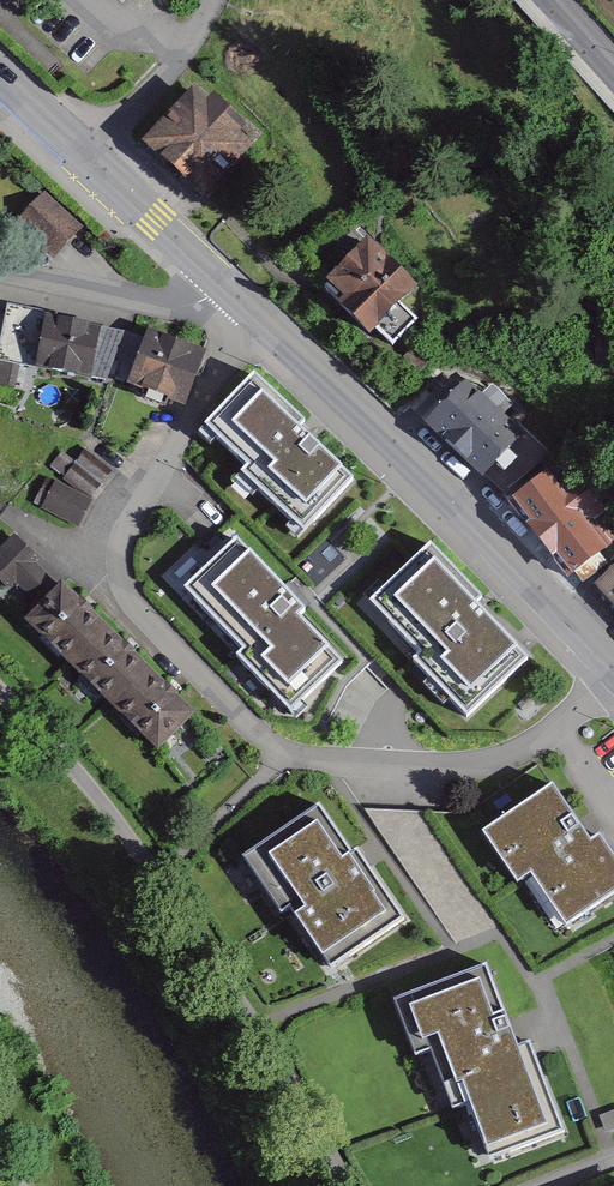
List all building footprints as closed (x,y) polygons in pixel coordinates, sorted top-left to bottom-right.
[(271,169),(201,107),(161,151),(232,213),(271,169)] [(83,225),(44,191),(15,223),(54,258),(83,225)] [(421,285),(368,231),(323,276),(342,295),(336,301),(368,332),(375,328),(393,345),(419,319),(403,303),(421,285)] [(7,303),(0,343),(0,385),(15,388),(19,366),(106,380),(110,372),(125,331),(7,303)] [(206,349),(148,326),(145,336),(127,329),(110,372),(185,402),(206,349)] [(308,421),(253,373),(204,423),(251,465),(239,480),(298,537),(355,483),(302,435),(308,421)] [(483,393),(466,379),(422,418),(483,476),(486,472),(505,490),(549,452),(505,411),(511,405),(490,386),(483,393)] [(116,469),(77,436),(52,465),(91,498),(116,469)] [(91,498),(47,476),(34,502),(78,524),(91,498)] [(587,479),(568,497),(552,480),(517,513),(586,585),(613,558),(613,507),(587,479)] [(0,547),(0,579),(10,589),(16,583),(36,603),(56,583),(37,564),(38,557),(14,533),(0,547)] [(297,599),(239,540),(190,587),(255,642),(243,653),(295,706),(344,659),(300,617),(306,608),(297,599)] [(482,597),(430,544),(374,598),(426,651),(419,657),(472,711),(526,659),(473,605),(482,597)] [(62,580),(24,618),(42,635),(38,638),(58,657),(61,654),(72,665),(110,627),(62,580)] [(600,596),(613,609),(613,582),(600,596)] [(110,627),(72,665),(81,674),(75,680),(95,699),(100,694),(108,701),(146,662),(110,627)] [(146,662),(108,701),(121,714),(118,717),(138,737),(143,733),(157,748),(196,710),(146,662)] [(492,836),(527,887),(540,878),(575,929),(613,902),(613,847),(607,837),(599,842),(563,788),(492,836)] [(329,807),(250,857),(288,917),(298,910),(337,970),(414,921),(369,850),(360,856),(329,807)] [(495,968),(402,1001),(423,1060),(442,1053),(464,1115),(478,1110),(495,1158),(572,1131),(541,1044),(524,1050),(495,968)] [(599,1116),(605,1132),(613,1128),(613,1110),(599,1116)]
